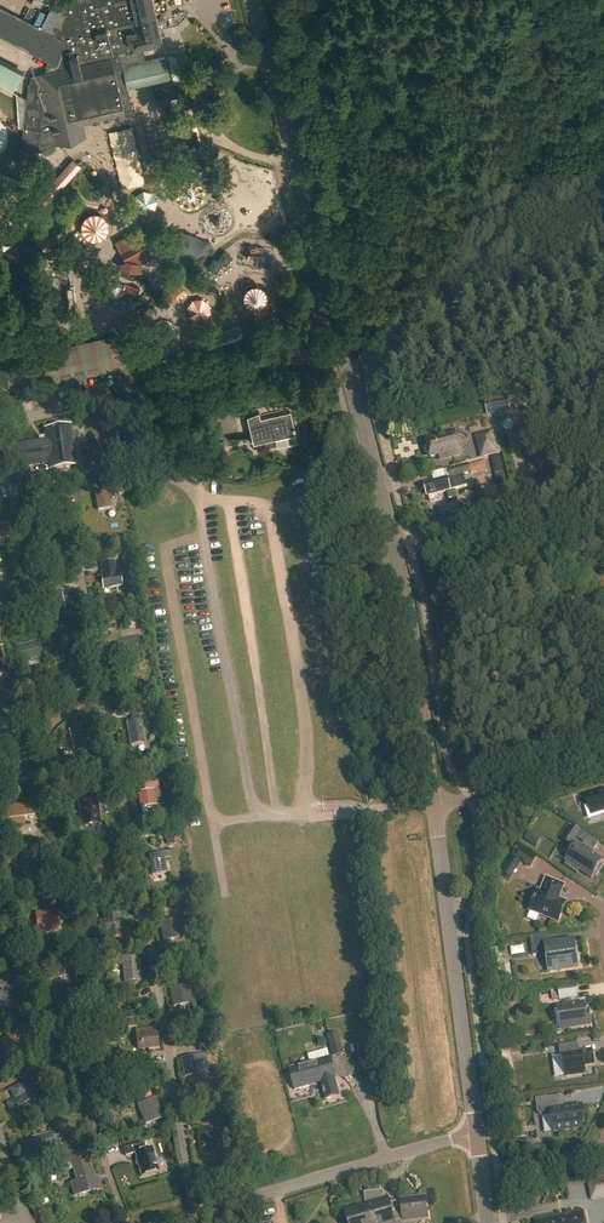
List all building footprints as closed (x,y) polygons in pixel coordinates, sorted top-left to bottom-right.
[(162,45),(152,0),(64,0),(48,31),(0,6),(0,36),(47,60),(44,63),(46,71),(29,75),(28,83),(24,82),(16,149),(31,150),(36,150),(42,146),(41,143),(48,141),(49,144),(86,136),(83,124),(129,113),(117,63),(121,62),(122,65),(127,64),(133,62),(144,60),(143,53),(142,50),(162,45)] [(127,66),(127,64),(122,65),(121,62),(117,63),(129,113),(138,111),(132,86),(138,85),(169,77),(164,57),(127,66)] [(12,92),(22,74),(0,63),(0,86),(12,92)] [(76,159),(39,198),(48,206),(84,167),(76,159)] [(153,194),(144,191),(136,195),(133,204),(137,212),(146,215),(154,211),(157,202),(153,194)] [(91,239),(109,239),(109,214),(84,214),(84,233),(91,233),(91,239)] [(61,234),(40,236),(41,249),(62,248),(61,234)] [(131,251),(140,253),(142,242),(133,240),(131,251)] [(24,263),(32,260),(29,255),(22,258),(17,247),(10,250),(20,273),(27,270),(24,263)] [(268,262),(268,248),(250,248),(250,262),(268,262)] [(194,294),(207,285),(199,273),(186,282),(194,294)] [(94,285),(110,286),(110,279),(95,278),(94,285)] [(185,292),(179,284),(168,293),(174,301),(185,292)] [(110,299),(126,301),(127,294),(143,296),(144,288),(126,286),(126,287),(112,285),(110,299)] [(202,299),(193,301),(187,308),(188,317),(196,323),(205,321),(211,314),(209,305),(202,299)] [(289,323),(287,311),(278,313),(280,325),(289,323)] [(243,336),(241,327),(220,332),(220,334),(212,336),(213,342),(243,336)] [(0,349),(10,340),(7,337),(11,334),(5,328),(2,332),(0,330),(0,349)] [(55,382),(57,393),(83,387),(81,376),(114,369),(117,384),(142,378),(138,359),(125,362),(119,336),(36,355),(43,385),(55,382)] [(506,396),(495,399),(498,412),(509,410),(506,396)] [(260,419),(258,413),(247,416),(253,444),(295,434),(290,412),(260,419)] [(46,441),(7,447),(10,464),(49,458),(51,470),(76,466),(70,426),(45,430),(46,441)] [(425,451),(425,453),(428,455),(430,456),(431,458),(440,456),(441,460),(460,454),(459,448),(460,445),(459,440),(456,439),(455,432),(426,440),(427,446),(425,448),(425,451)] [(479,438),(484,456),(499,452),(494,434),(479,438)] [(100,476),(112,471),(108,461),(95,467),(96,467),(91,469),(94,477),(99,475),(100,476)] [(485,469),(483,461),(450,470),(451,477),(434,482),(434,483),(425,485),(427,495),(437,493),(437,494),(447,491),(449,498),(457,496),(455,489),(466,486),(463,475),(485,469)] [(52,473),(34,476),(36,491),(54,489),(52,473)] [(95,494),(98,511),(111,509),(110,499),(115,498),(113,490),(95,494)] [(5,543),(4,539),(9,537),(7,530),(9,529),(8,523),(0,525),(0,544),(5,543)] [(115,573),(113,562),(102,564),(104,575),(101,575),(104,589),(122,586),(119,572),(115,573)] [(115,647),(117,664),(130,662),(127,641),(121,641),(122,645),(115,647)] [(17,643),(22,662),(40,657),(36,643),(23,647),(21,642),(17,643)] [(137,720),(127,722),(128,726),(125,726),(126,730),(128,730),(131,746),(143,744),(140,722),(137,723),(137,720)] [(83,734),(82,728),(69,731),(74,751),(91,747),(88,733),(83,734)] [(5,764),(6,771),(9,770),(10,783),(14,782),(14,783),(16,783),(16,782),(25,781),(23,763),(5,764)] [(97,764),(90,766),(92,773),(99,771),(97,764)] [(72,797),(79,796),(78,786),(70,787),(72,797)] [(159,794),(158,787),(148,789),(149,792),(139,794),(141,808),(155,806),(161,805),(159,794)] [(584,796),(590,817),(603,812),(603,790),(584,796)] [(78,802),(81,826),(97,824),(94,800),(78,802)] [(32,805),(7,808),(9,830),(24,829),(23,818),(34,817),(32,805)] [(573,826),(566,836),(574,841),(576,838),(584,844),(589,837),(573,826)] [(567,863),(565,866),(577,874),(579,871),(591,880),(594,876),(596,877),(600,871),(598,869),(603,861),(577,844),(565,862),(567,863)] [(519,846),(512,855),(500,873),(509,879),(521,861),(530,867),(537,858),(519,846)] [(170,858),(169,852),(149,856),(152,876),(167,873),(164,859),(170,858)] [(23,866),(26,884),(37,882),(35,870),(38,869),(37,864),(23,866)] [(99,872),(91,874),(93,885),(101,883),(103,892),(111,891),(107,867),(98,868),(99,872)] [(529,911),(558,923),(566,902),(562,901),(562,900),(558,902),(556,898),(560,896),(560,895),(564,886),(546,879),(541,892),(537,891),(529,911)] [(58,919),(58,913),(58,912),(36,914),(37,932),(55,931),(54,920),(58,919)] [(100,925),(101,934),(109,933),(111,940),(119,939),(117,932),(118,931),(116,922),(115,915),(106,917),(107,924),(100,925)] [(174,935),(175,939),(179,938),(177,927),(182,926),(181,919),(161,923),(163,937),(174,935)] [(578,967),(574,941),(545,945),(549,972),(578,967)] [(544,945),(533,947),(535,958),(546,956),(544,945)] [(491,962),(500,960),(498,948),(489,950),(491,962)] [(139,956),(118,958),(119,965),(122,965),(124,983),(127,982),(127,985),(137,984),(137,982),(141,981),(139,956)] [(45,977),(47,985),(51,984),(50,980),(65,976),(60,958),(45,962),(49,976),(45,977)] [(3,1005),(2,998),(4,992),(9,993),(11,987),(0,983),(0,1005),(3,1005)] [(170,989),(173,1007),(195,1003),(192,985),(170,989)] [(577,998),(575,985),(558,987),(560,1000),(577,998)] [(36,1006),(48,1024),(57,1018),(45,1000),(36,1006)] [(584,1010),(585,1009),(584,1004),(559,1008),(563,1030),(590,1025),(588,1012),(584,1013),(584,1010)] [(501,1016),(502,1029),(510,1029),(510,1016),(501,1016)] [(13,1047),(21,1042),(26,1050),(20,1054),(26,1063),(42,1052),(36,1044),(39,1042),(33,1033),(31,1035),(25,1027),(7,1039),(13,1047)] [(157,1033),(156,1028),(154,1028),(135,1030),(137,1042),(141,1041),(142,1050),(158,1048),(157,1033)] [(327,1036),(333,1057),(344,1054),(338,1033),(327,1036)] [(544,1041),(545,1050),(556,1048),(555,1040),(544,1041)] [(558,1046),(560,1056),(563,1055),(566,1077),(585,1074),(584,1066),(594,1065),(592,1051),(579,1053),(578,1043),(558,1046)] [(208,1067),(206,1054),(182,1059),(185,1078),(201,1075),(200,1069),(208,1067)] [(335,1080),(337,1079),(331,1058),(289,1069),(295,1091),(321,1083),(325,1101),(339,1097),(335,1080)] [(66,1064),(51,1071),(59,1087),(73,1080),(72,1077),(75,1075),(73,1071),(70,1072),(66,1064)] [(222,1077),(220,1068),(213,1069),(215,1078),(222,1077)] [(8,1105),(14,1116),(27,1109),(24,1103),(35,1097),(30,1087),(26,1089),(23,1083),(9,1090),(15,1101),(8,1105)] [(146,1103),(138,1106),(145,1125),(162,1118),(161,1116),(162,1116),(155,1098),(146,1102),(146,1103)] [(538,1114),(541,1117),(552,1115),(554,1133),(580,1129),(584,1123),(581,1106),(565,1109),(564,1099),(548,1101),(548,1098),(535,1099),(538,1114)] [(63,1145),(62,1143),(59,1128),(49,1131),(50,1136),(34,1140),(35,1142),(33,1142),(35,1148),(36,1148),(38,1155),(54,1151),(53,1147),(62,1145),(63,1145)] [(204,1148),(211,1147),(211,1151),(215,1150),(212,1130),(197,1132),(200,1149),(202,1148),(202,1149),(204,1148)] [(136,1154),(143,1177),(160,1172),(153,1149),(147,1150),(145,1143),(124,1149),(127,1157),(136,1154)] [(58,1150),(60,1159),(70,1156),(67,1148),(58,1150)] [(73,1156),(74,1159),(71,1160),(67,1162),(69,1171),(74,1170),(77,1182),(71,1183),(75,1196),(74,1196),(102,1188),(100,1179),(95,1180),(87,1152),(73,1156)] [(595,1179),(599,1195),(603,1193),(603,1185),(602,1177),(595,1179)] [(347,1222),(395,1222),(428,1218),(425,1199),(390,1203),(389,1199),(383,1200),(383,1193),(365,1195),(366,1205),(344,1211),(347,1222)] [(535,1222),(586,1222),(584,1212),(535,1222)]
